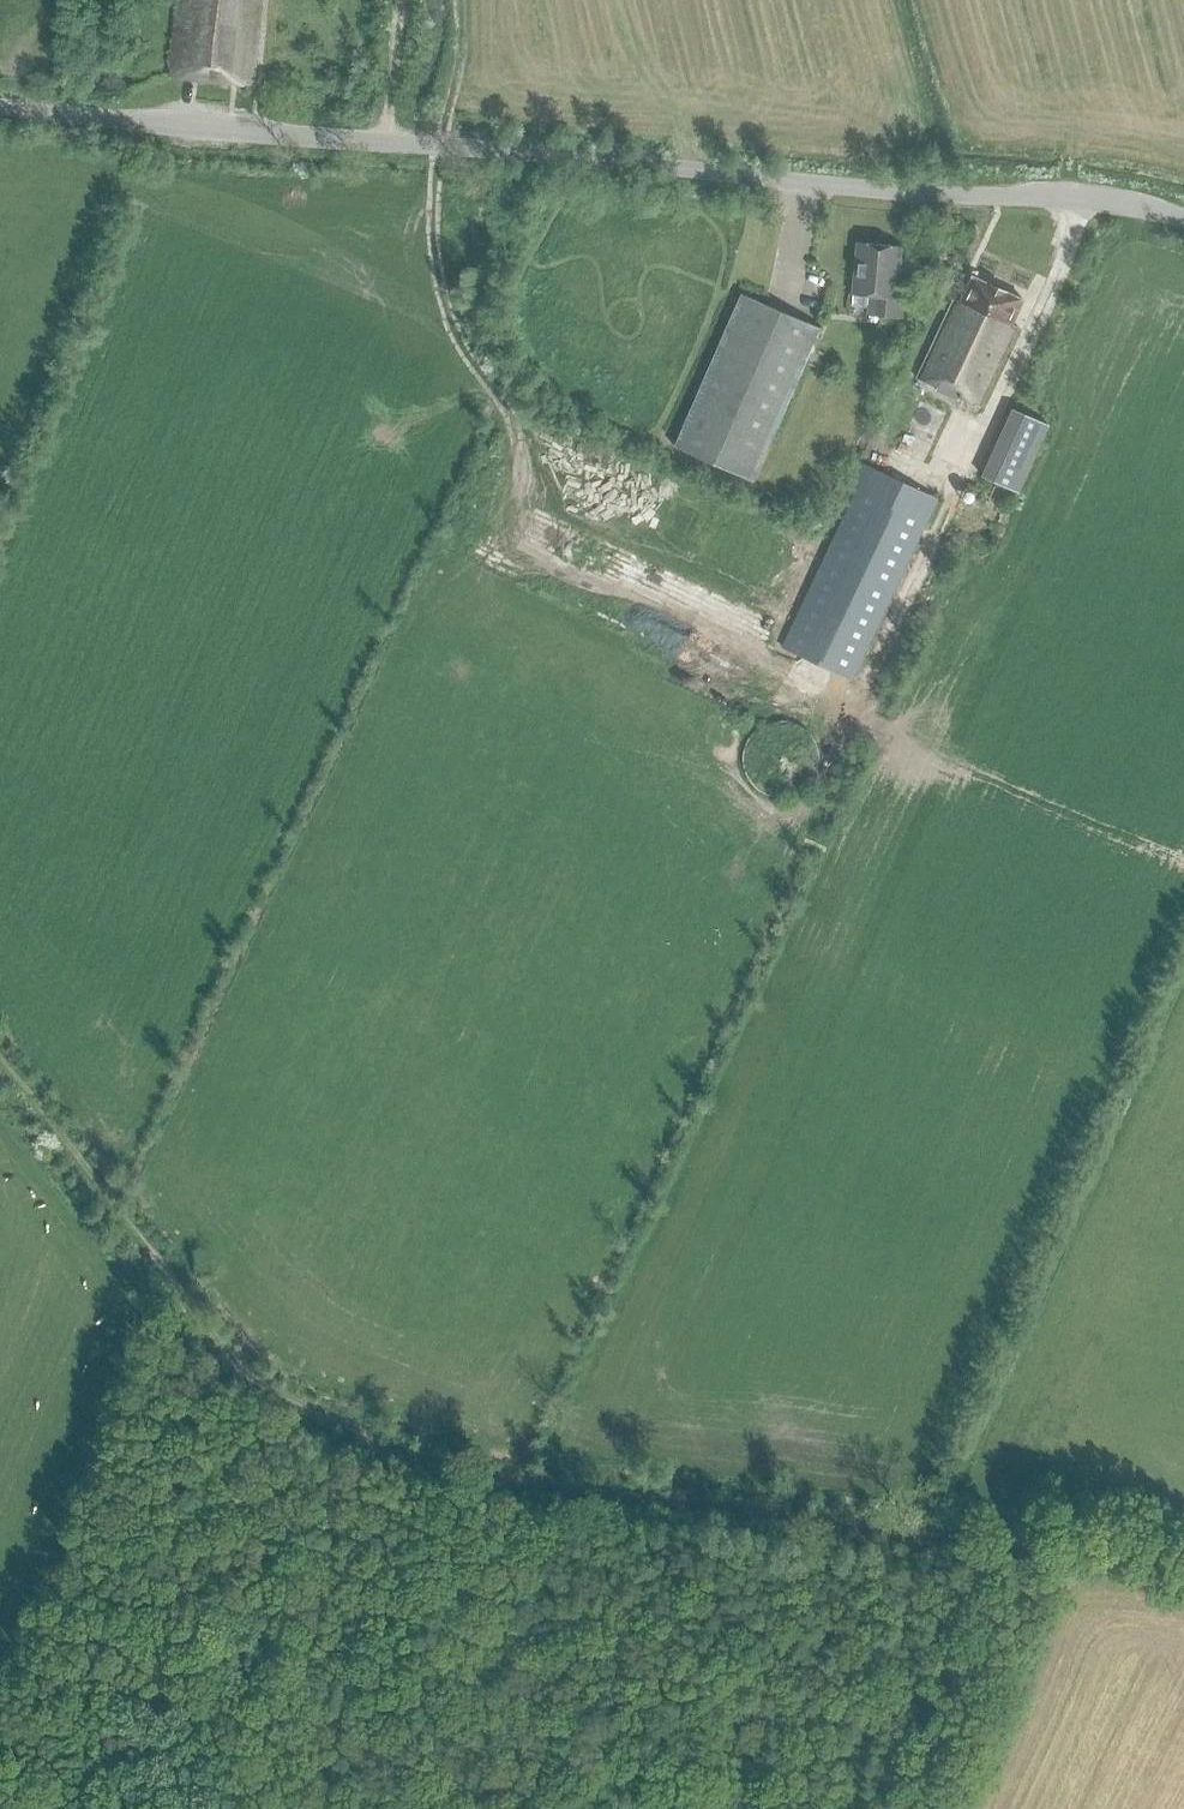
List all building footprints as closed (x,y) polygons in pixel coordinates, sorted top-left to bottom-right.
[(170,77),(253,86),(261,0),(178,0),(170,77)] [(869,296),(867,315),(901,318),(904,294),(897,293),(901,247),(857,243),(852,295),(869,296)] [(964,303),(955,298),(917,379),(981,408),(1018,327),(1012,324),(1023,300),(972,277),(963,296),(966,297),(964,303)] [(677,448),(752,482),(819,330),(743,298),(677,448)] [(982,477),(1018,493),(1049,427),(1012,411),(982,477)] [(781,646),(852,680),(935,504),(938,499),(861,463),(847,493),(853,495),(781,646)]
